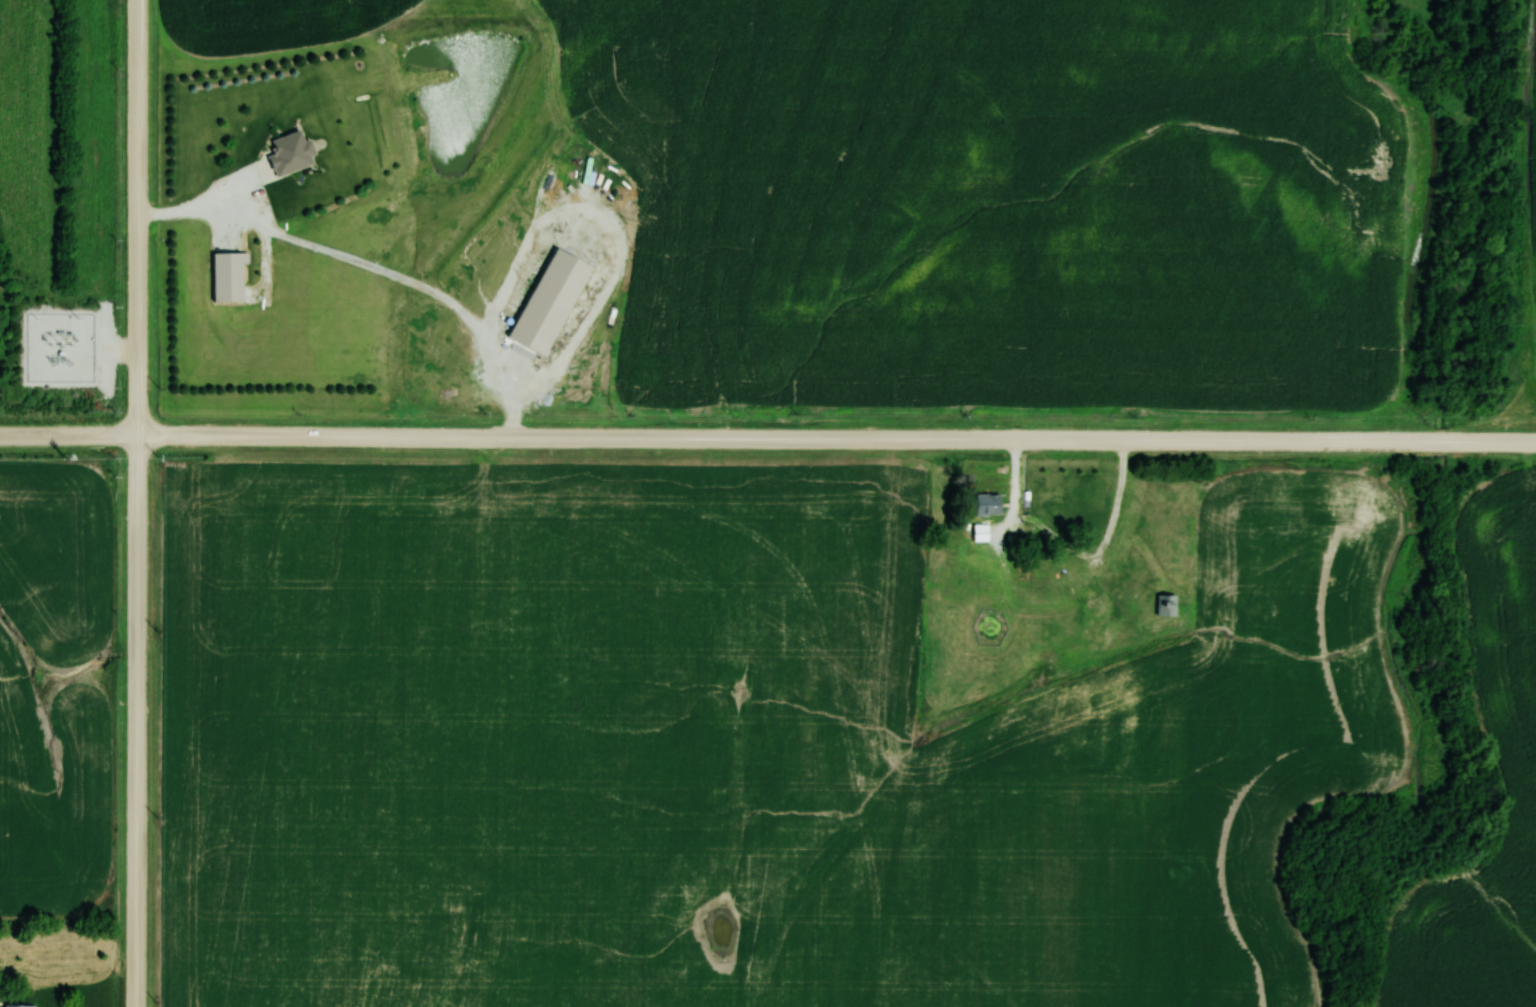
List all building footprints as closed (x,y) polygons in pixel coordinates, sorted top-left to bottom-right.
[(274,177),(314,164),(306,140),(303,141),(300,130),(269,140),(273,153),(267,155),(274,177)] [(249,263),(249,253),(212,253),(212,303),(241,303),(241,263),(249,263)] [(999,514),(999,493),(974,493),(974,514),(999,514)] [(1175,596),(1156,596),(1156,616),(1175,616),(1175,596)]
